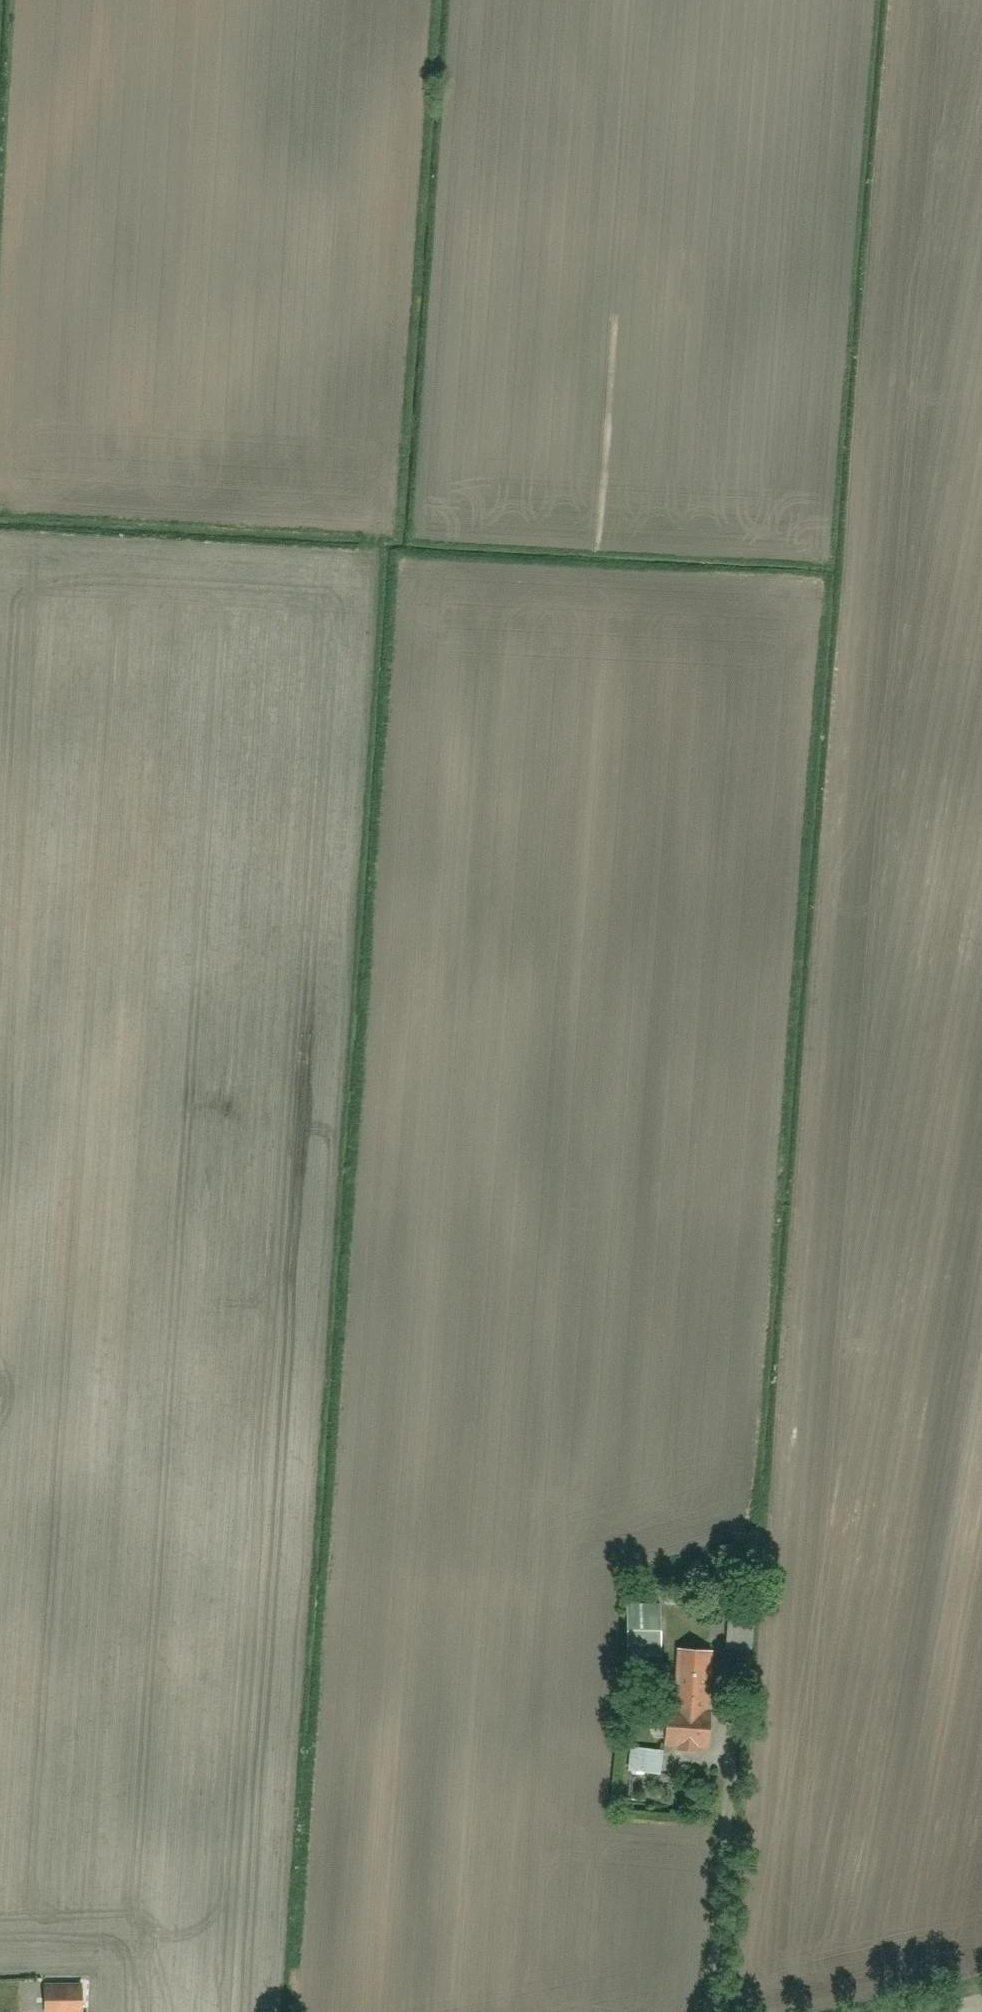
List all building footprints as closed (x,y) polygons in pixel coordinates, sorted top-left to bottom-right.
[(631,1608),(629,1659),(659,1660),(661,1609),(631,1608)] [(675,1650),(667,1750),(714,1754),(722,1653),(675,1650)] [(631,1746),(628,1772),(663,1775),(666,1750),(631,1746)] [(47,2011),(85,2011),(85,1984),(47,1984),(47,2011)]
